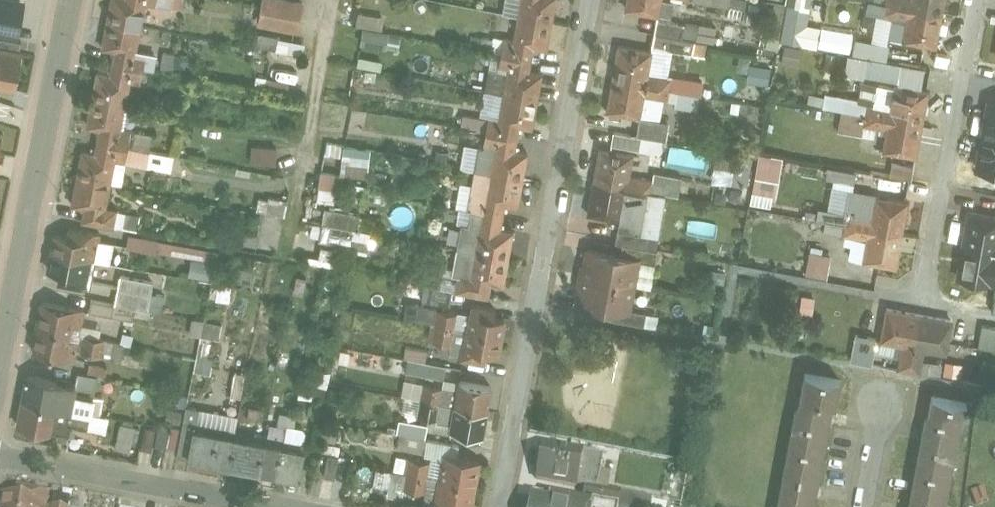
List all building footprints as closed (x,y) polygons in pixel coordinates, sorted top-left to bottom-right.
[(16,0),(0,0),(0,29),(11,31),(16,0)] [(109,19),(141,25),(145,1),(174,7),(175,0),(113,0),(109,19)] [(292,0),(264,0),(262,8),(301,16),(304,2),(292,0)] [(520,15),(552,21),(555,0),(523,0),(520,15)] [(627,8),(667,16),(670,0),(667,0),(628,0),(627,8)] [(813,45),(816,24),(803,22),(806,0),(783,0),(777,40),(813,45)] [(886,3),(873,0),(871,11),(884,13),(886,3)] [(886,3),(942,13),(945,0),(887,0),(886,3)] [(942,13),(886,3),(884,13),(908,17),(904,38),(936,44),(942,13)] [(301,16),(262,8),(259,22),(298,29),(301,16)] [(352,23),(377,27),(379,15),(354,11),(352,23)] [(552,21),(520,15),(516,39),(505,37),(502,52),(531,57),(534,46),(546,48),(552,21)] [(141,25),(109,19),(104,45),(117,47),(115,61),(144,67),(146,56),(147,51),(136,49),(141,25)] [(685,24),(658,19),(655,33),(683,38),(685,24)] [(355,26),(354,44),(380,46),(381,28),(355,26)] [(392,49),(397,35),(384,31),(380,45),(392,49)] [(287,49),(289,37),(251,32),(249,44),(287,49)] [(683,38),(655,33),(653,45),(694,53),(696,40),(683,38)] [(0,35),(0,47),(19,50),(21,39),(0,35)] [(497,39),(483,36),(481,48),(495,50),(497,39)] [(890,44),(859,38),(857,54),(869,57),(887,60),(890,44)] [(651,51),(619,46),(613,77),(672,88),(675,77),(648,72),(651,51)] [(15,87),(22,51),(19,50),(0,47),(0,84),(15,87)] [(164,58),(146,56),(144,67),(173,70),(175,53),(165,52),(164,58)] [(494,54),(483,52),(482,60),(493,62),(494,54)] [(531,57),(502,52),(499,68),(510,69),(506,93),(537,99),(542,74),(529,71),(531,57)] [(887,60),(869,57),(866,72),(898,78),(901,62),(887,60)] [(144,67),(115,61),(112,73),(100,71),(94,98),(126,104),(131,80),(141,82),(142,77),(144,67)] [(173,70),(144,67),(142,77),(172,81),(173,70)] [(672,88),(613,77),(607,111),(641,116),(644,95),(656,97),(676,101),(676,100),(678,90),(678,89),(672,88)] [(703,82),(680,78),(678,90),(700,94),(703,82)] [(880,84),(867,81),(863,98),(868,99),(868,102),(876,104),(880,84)] [(928,91),(896,85),(896,87),(880,84),(876,104),(868,102),(866,113),(922,123),(928,91)] [(678,90),(676,100),(681,101),(680,107),(698,110),(700,94),(678,90)] [(505,93),(501,117),(490,115),(487,131),(488,131),(517,136),(520,124),(532,127),(537,99),(506,93),(505,93)] [(868,102),(826,94),(824,106),(853,111),(866,113),(868,102)] [(676,101),(656,97),(652,117),(673,121),(676,106),(680,107),(681,101),(676,100),(676,101)] [(126,104),(94,98),(89,124),(102,127),(99,140),(129,145),(131,131),(121,129),(126,104)] [(991,101),(985,134),(994,136),(994,102),(991,101)] [(866,113),(853,111),(849,130),(863,132),(864,123),(866,113)] [(922,123),(866,113),(864,123),(888,127),(885,150),(916,155),(922,123)] [(480,116),(464,114),(462,125),(479,127),(480,116)] [(153,135),(131,131),(129,145),(150,150),(153,135)] [(517,136),(488,131),(485,146),(482,145),(477,170),(491,172),(523,178),(528,152),(515,150),(517,136)] [(641,136),(615,131),(613,143),(639,148),(641,136)] [(984,134),(978,167),(994,170),(994,136),(985,134),(984,134)] [(129,145),(99,140),(97,153),(84,150),(79,176),(111,183),(115,159),(126,161),(126,157),(129,145)] [(324,152),(335,152),(335,173),(364,173),(365,144),(324,143),(324,152)] [(271,160),(271,144),(246,145),(246,161),(271,160)] [(150,150),(129,145),(126,157),(134,159),(133,166),(146,169),(150,150)] [(633,153),(601,148),(595,180),(649,190),(652,190),(653,179),(629,175),(633,153)] [(753,156),(740,154),(734,183),(747,185),(753,156)] [(914,166),(893,163),(891,174),(912,178),(914,166)] [(873,174),(847,169),(845,180),(872,185),(873,174)] [(681,176),(655,171),(653,179),(652,190),(678,195),(681,176)] [(523,178),(491,172),(486,197),(476,195),(473,210),(503,215),(505,203),(518,206),(523,178)] [(341,176),(323,173),(320,185),(339,189),(341,176)] [(111,183),(79,176),(74,203),(86,206),(84,219),(113,224),(116,208),(106,206),(111,183)] [(595,180),(589,213),(620,218),(619,228),(642,233),(642,232),(649,190),(595,180)] [(476,195),(466,193),(464,208),(472,210),(473,210),(476,195)] [(908,201),(877,195),(873,217),(848,213),(846,223),(902,233),(908,201)] [(850,202),(830,198),(828,209),(848,213),(850,202)] [(362,213),(326,207),(323,222),(358,229),(362,213)] [(473,210),(472,210),(469,224),(462,222),(457,247),(509,257),(513,231),(501,229),(503,215),(473,210)] [(971,212),(965,244),(994,250),(994,216),(971,212)] [(822,223),(813,223),(812,242),(821,243),(822,223)] [(902,233),(846,223),(844,234),(869,238),(865,259),(896,265),(902,233)] [(101,234),(72,228),(70,237),(58,234),(54,251),(88,258),(89,251),(97,253),(101,234)] [(642,233),(619,228),(616,242),(623,243),(647,247),(649,233),(642,232),(642,233)] [(209,278),(214,249),(123,232),(121,245),(186,257),(183,273),(209,278)] [(259,234),(240,232),(239,242),(258,244),(259,234)] [(647,247),(623,243),(621,254),(638,258),(656,262),(658,249),(647,247)] [(965,244),(959,276),(992,282),(994,264),(994,250),(965,244)] [(124,249),(103,245),(100,260),(121,264),(124,249)] [(509,257),(457,247),(453,273),(461,275),(458,289),(489,295),(491,281),(504,283),(509,257)] [(621,254),(589,249),(584,274),(633,283),(638,258),(621,254)] [(800,272),(822,276),(827,253),(805,249),(800,272)] [(88,258),(54,251),(51,268),(63,270),(62,279),(90,285),(94,266),(86,264),(88,258)] [(633,283),(584,274),(580,300),(612,306),(629,309),(629,308),(633,283)] [(153,281),(122,275),(117,303),(148,309),(151,292),(153,281)] [(164,294),(151,292),(148,309),(161,311),(164,294)] [(115,303),(92,299),(90,311),(113,315),(115,303)] [(86,310),(44,301),(39,326),(72,332),(73,324),(82,326),(86,310)] [(137,308),(115,303),(113,315),(134,319),(137,308)] [(495,308),(473,303),(470,322),(458,320),(459,312),(438,308),(435,320),(435,323),(501,336),(505,319),(493,317),(495,308)] [(438,308),(426,306),(424,318),(435,320),(438,308)] [(629,309),(612,306),(609,317),(645,324),(647,311),(629,308),(629,309)] [(920,313),(889,308),(883,339),(904,343),(899,368),(910,370),(920,313)] [(951,320),(920,313),(910,370),(920,372),(924,347),(945,351),(951,320)] [(205,321),(196,319),(193,334),(202,336),(205,321)] [(109,324),(88,320),(85,335),(106,339),(109,324)] [(501,336),(435,323),(432,338),(454,342),(455,334),(467,336),(463,355),(485,359),(487,350),(498,352),(501,336)] [(979,346),(994,348),(994,327),(982,325),(979,346)] [(72,332),(39,326),(34,348),(76,357),(79,340),(70,338),(72,332)] [(876,338),(856,334),(851,360),(871,364),(876,338)] [(106,339),(85,335),(82,348),(103,353),(106,339)] [(420,359),(423,350),(406,345),(400,367),(437,377),(441,364),(420,359)] [(479,359),(458,355),(456,366),(477,370),(479,359)] [(966,364),(953,362),(954,358),(944,356),(941,374),(963,378),(966,364)] [(109,365),(92,361),(90,371),(107,374),(109,365)] [(841,379),(805,372),(791,449),(826,456),(841,379)] [(77,384),(30,374),(24,400),(79,411),(83,392),(75,391),(77,384)] [(415,410),(419,381),(399,378),(395,408),(415,410)] [(492,386),(461,380),(457,397),(456,404),(488,410),(492,386)] [(444,387),(423,383),(421,398),(456,404),(457,397),(443,395),(444,387)] [(285,389),(274,387),(271,401),(282,403),(285,389)] [(94,395),(83,392),(79,411),(90,413),(94,395)] [(931,396),(911,506),(947,506),(967,403),(931,396)] [(456,404),(421,398),(418,412),(439,416),(440,408),(455,411),(456,404)] [(79,411),(24,400),(19,424),(71,434),(73,425),(88,429),(91,413),(79,411)] [(223,402),(215,401),(213,412),(221,414),(223,402)] [(323,403),(312,401),(310,413),(320,415),(323,403)] [(232,404),(223,402),(221,414),(229,415),(232,404)] [(488,410),(456,404),(455,411),(452,428),(483,434),(488,410)] [(262,409),(251,407),(249,418),(260,420),(262,409)] [(289,413),(282,412),(279,423),(287,425),(289,413)] [(297,415),(289,413),(287,425),(295,426),(297,415)] [(421,440),(422,420),(394,418),(393,449),(451,452),(452,441),(421,440)] [(110,446),(129,450),(135,424),(116,420),(110,446)] [(197,422),(185,420),(183,428),(179,448),(178,454),(190,456),(197,422)] [(219,426),(197,422),(190,456),(212,460),(219,426)] [(170,426),(160,424),(156,446),(167,448),(170,426)] [(303,428),(295,426),(287,425),(285,439),(283,445),(304,449),(306,442),(304,442),(306,431),(303,428)] [(183,428),(171,426),(168,446),(179,448),(183,428)] [(237,430),(219,426),(212,460),(230,464),(237,430)] [(157,430),(146,427),(142,449),(153,451),(157,430)] [(266,435),(237,430),(230,464),(260,469),(266,435)] [(285,439),(266,435),(260,469),(278,473),(283,445),(285,439)] [(304,449),(283,445),(278,473),(300,477),(305,449),(304,449)] [(583,453),(542,445),(536,478),(577,486),(583,453)] [(791,449),(781,506),(817,506),(826,456),(791,449)] [(603,457),(583,453),(577,486),(584,488),(597,490),(597,488),(603,457)] [(320,474),(334,476),(336,456),(322,454),(320,474)] [(479,460),(447,455),(444,472),(442,478),(474,484),(479,460)] [(431,462),(410,457),(407,472),(442,478),(444,472),(430,469),(431,462)] [(375,467),(372,482),(396,488),(399,473),(375,467)] [(442,478),(407,472),(404,487),(425,491),(427,483),(441,485),(442,478)] [(442,478),(441,485),(438,502),(462,506),(470,506),(474,484),(442,478)] [(597,488),(597,490),(584,488),(582,503),(603,506),(651,506),(653,498),(597,488)] [(19,490),(17,499),(5,497),(3,506),(47,506),(49,496),(19,490)] [(533,494),(531,506),(603,506),(582,503),(533,494)]
